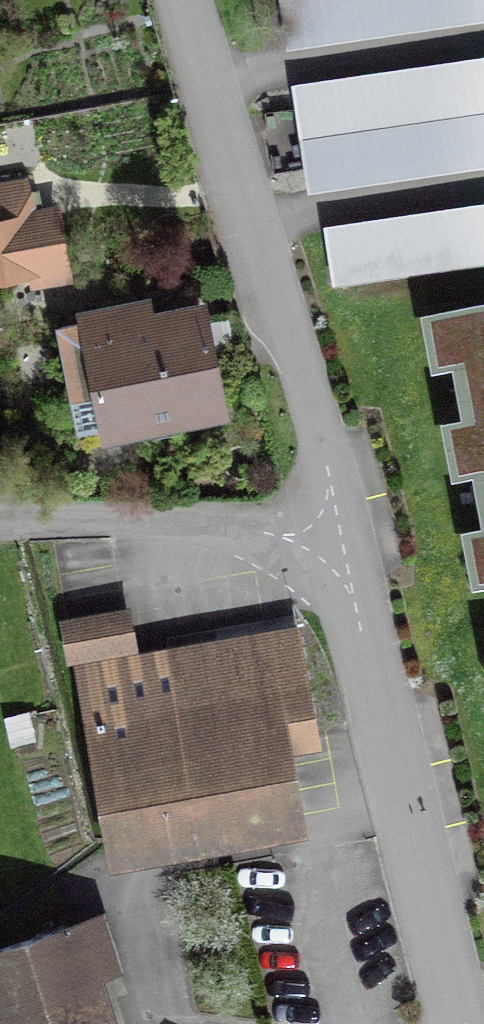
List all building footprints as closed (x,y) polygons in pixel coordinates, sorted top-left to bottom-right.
[(289,38),(483,13),(483,0),(284,0),(289,38)] [(297,99),(315,209),(483,181),(483,68),(297,99)] [(0,189),(0,291),(73,278),(55,179),(0,189)] [(325,242),(334,303),(483,280),(483,218),(325,242)] [(219,305),(86,327),(106,449),(239,427),(219,305)] [(425,324),(436,381),(460,377),(469,428),(445,433),(456,493),(482,489),(483,498),(483,314),(425,324)] [(465,546),(474,597),(483,596),(483,543),(465,546)] [(140,621),(68,633),(74,671),(147,658),(140,621)] [(305,637),(85,675),(114,838),(305,804),(291,723),(319,718),(305,637)] [(0,953),(0,1023),(103,1023),(72,929),(0,953)]
